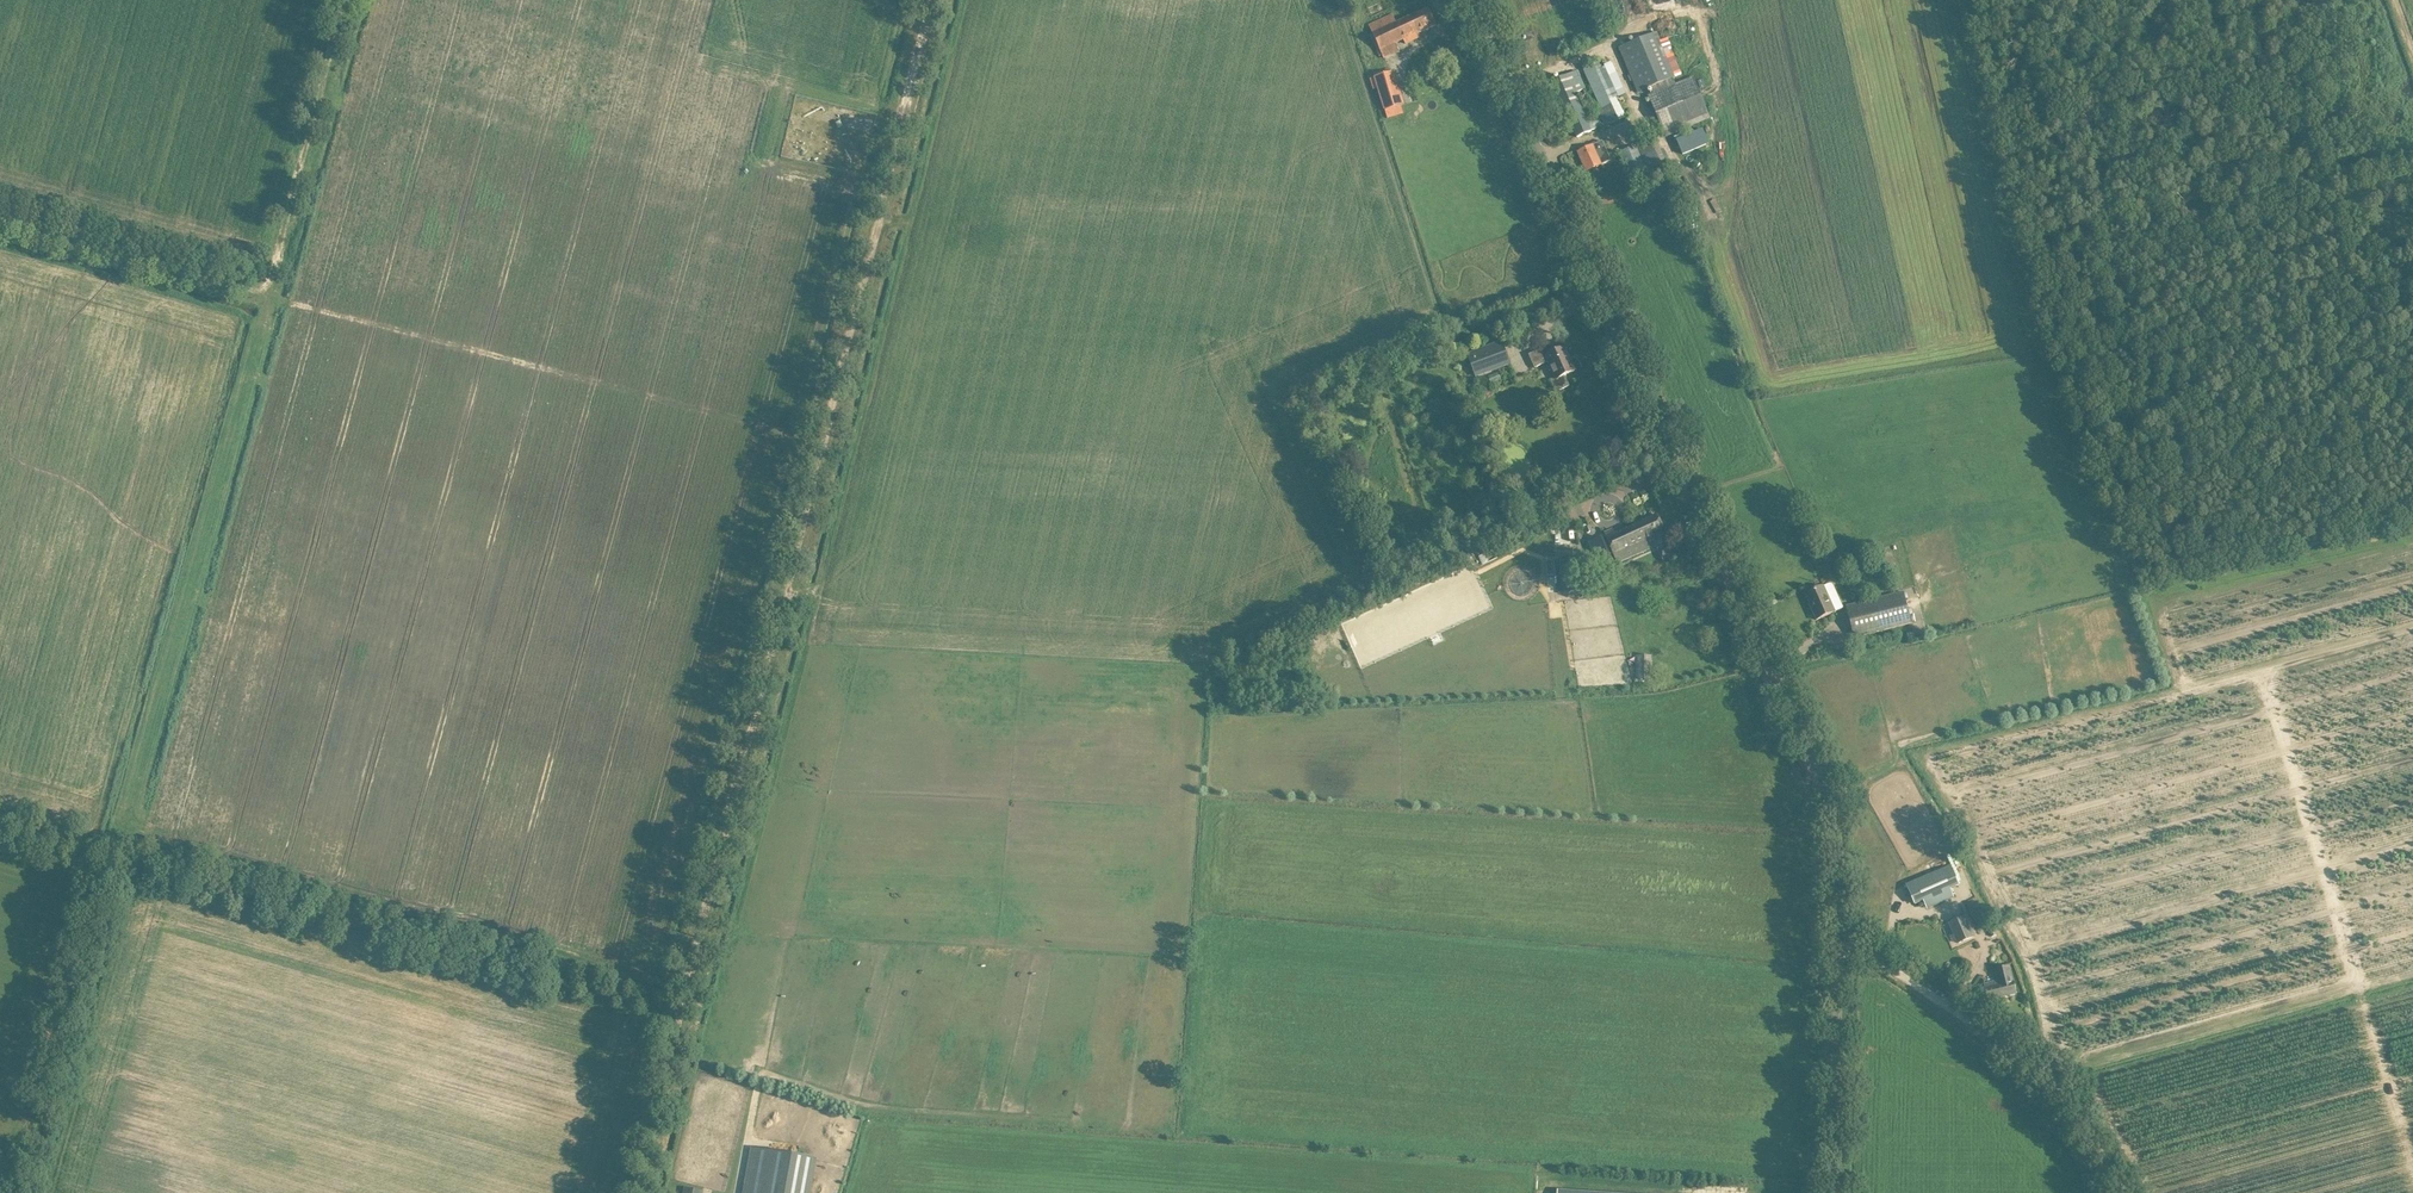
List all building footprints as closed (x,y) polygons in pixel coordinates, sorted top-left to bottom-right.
[(1405,43),(1419,37),(1417,33),(1436,25),(1428,8),(1396,23),(1393,14),(1369,25),(1379,49),(1383,58),(1398,51),(1395,43),(1403,39),(1405,43)] [(1638,93),(1676,77),(1658,32),(1620,47),(1638,93)] [(1603,59),(1583,68),(1603,111),(1599,113),(1606,130),(1631,120),(1603,59)] [(1382,102),(1385,111),(1402,106),(1399,97),(1402,96),(1394,71),(1374,77),(1381,103),(1382,102)] [(1552,81),(1577,137),(1602,126),(1577,71),(1552,81)] [(1692,77),(1648,95),(1664,132),(1708,114),(1692,77)] [(1709,145),(1702,130),(1676,141),(1683,157),(1709,145)] [(1655,137),(1615,154),(1628,183),(1667,165),(1655,137)] [(1602,141),(1578,152),(1587,171),(1611,160),(1602,141)] [(1439,348),(1454,342),(1451,335),(1437,341),(1439,348)] [(1477,376),(1510,364),(1502,341),(1468,354),(1477,376)] [(1547,346),(1528,355),(1534,369),(1547,363),(1555,380),(1550,382),(1555,393),(1559,391),(1570,386),(1565,375),(1575,371),(1569,358),(1570,358),(1567,353),(1567,354),(1562,356),(1560,350),(1547,355),(1544,348),(1547,347),(1547,346)] [(1406,361),(1418,357),(1415,350),(1404,354),(1406,361)] [(1353,501),(1359,514),(1368,509),(1362,497),(1353,501)] [(1613,529),(1604,533),(1617,562),(1649,548),(1646,540),(1664,532),(1657,515),(1615,533),(1613,529)] [(1456,527),(1458,539),(1472,537),(1471,525),(1456,527)] [(1600,536),(1587,542),(1597,564),(1610,558),(1600,536)] [(1579,556),(1557,559),(1562,592),(1569,591),(1583,589),(1580,566),(1579,556)] [(1859,566),(1854,575),(1861,579),(1866,570),(1859,566)] [(1817,620),(1835,611),(1824,586),(1805,594),(1817,620)] [(1854,637),(1865,634),(1912,623),(1905,591),(1846,606),(1854,637)] [(1637,655),(1636,678),(1650,679),(1651,656),(1637,655)] [(1906,884),(1915,904),(1959,885),(1950,865),(1906,884)] [(1950,923),(1958,943),(1974,936),(1965,916),(1950,923)] [(1998,981),(1984,984),(1988,1000),(2016,993),(2010,966),(1995,969),(1998,981)] [(817,1159),(755,1148),(746,1192),(810,1192),(817,1159)]
